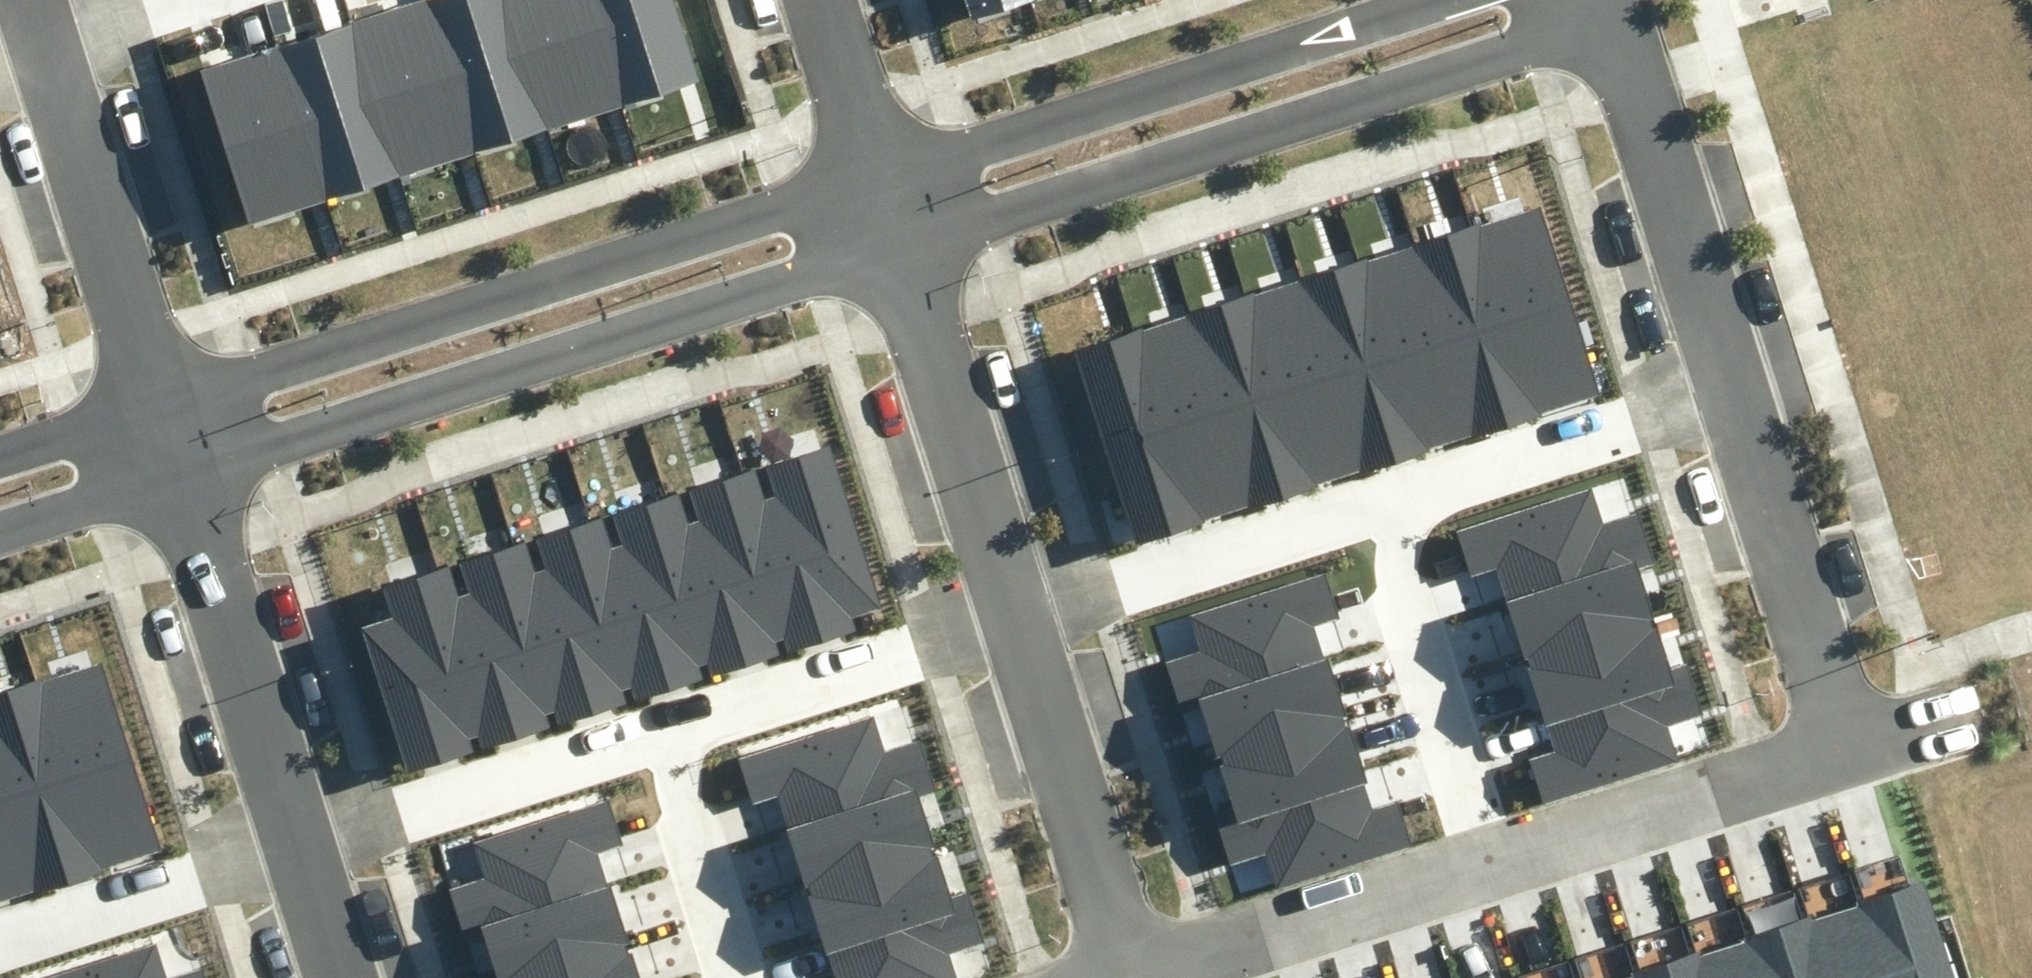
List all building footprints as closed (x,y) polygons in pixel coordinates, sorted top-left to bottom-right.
[(398,179),(474,155),(425,0),(350,23),(398,179)] [(425,0),(474,155),(549,132),(508,0),(425,0)] [(549,132),(623,109),(589,0),(508,0),(549,132)] [(623,109),(697,86),(670,0),(589,0),(623,109)] [(1033,2),(1032,0),(966,0),(973,21),(1033,2)] [(350,23),(275,47),(324,202),(398,179),(350,23)] [(249,225),(324,202),(275,47),(201,69),(249,225)] [(1603,399),(1541,208),(1471,231),(1533,422),(1603,399)] [(1533,422),(1471,231),(1415,248),(1475,443),(1533,422)] [(1475,443),(1415,248),(1358,266),(1418,460),(1475,443)] [(1418,460),(1358,266),(1304,282),(1364,477),(1418,460)] [(1364,477),(1304,282),(1247,300),(1307,494),(1364,477)] [(1307,494),(1247,300),(1191,317),(1251,511),(1307,494)] [(1251,511),(1191,317),(1134,334),(1194,529),(1251,511)] [(1194,529),(1134,334),(1074,353),(1134,547),(1194,529)] [(755,470),(745,474),(799,650),(858,632),(854,617),(880,609),(830,445),(763,466),(772,497),(765,500),(755,470)] [(680,495),(666,499),(721,673),(780,655),(776,643),(784,640),(788,654),(799,650),(745,474),(689,491),(698,520),(688,523),(680,495)] [(1500,567),(1510,601),(1639,562),(1654,558),(1640,512),(1607,522),(1596,485),(1459,526),(1474,575),(1500,567)] [(603,515),(585,521),(636,686),(640,699),(705,679),(701,667),(709,664),(712,676),(721,673),(666,499),(614,516),(623,545),(613,548),(603,515)] [(534,537),(544,571),(536,574),(527,545),(515,548),(569,721),(627,702),(623,690),(636,686),(585,521),(534,537)] [(448,566),(430,571),(481,735),(485,749),(551,728),(547,716),(554,714),(558,725),(569,721),(515,548),(461,565),(471,595),(458,599),(448,566)] [(1655,615),(1639,562),(1510,601),(1527,655),(1655,615)] [(1200,700),(1328,658),(1317,624),(1343,615),(1327,567),(1190,612),(1202,648),(1170,659),(1185,705),(1200,700)] [(381,586),(391,616),(360,626),(406,772),(473,751),(469,739),(481,735),(430,571),(381,586)] [(1673,670),(1655,615),(1527,655),(1548,723),(1677,682),(1673,670)] [(1328,658),(1200,700),(1217,752),(1345,711),(1328,658)] [(1689,665),(1673,670),(1677,682),(1548,723),(1556,748),(1531,756),(1546,803),(1683,760),(1671,724),(1705,714),(1689,665)] [(156,862),(96,667),(39,684),(98,879),(156,862)] [(39,684),(0,697),(0,760),(42,897),(98,879),(39,684)] [(1345,711),(1217,752),(1235,807),(1238,819),(1367,779),(1345,711)] [(779,801),(790,835),(918,796),(934,791),(920,745),(887,755),(876,718),(738,760),(753,809),(779,801)] [(0,760),(0,910),(42,897),(0,760)] [(1238,819),(1235,807),(1218,813),(1234,861),(1267,850),(1279,887),(1415,843),(1400,796),(1375,804),(1367,779),(1238,819)] [(935,849),(918,796),(790,835),(807,889),(935,849)] [(480,933),(607,891),(596,857),(622,849),(606,800),(470,845),(482,882),(449,893),(464,938),(480,933)] [(953,904),(935,849),(807,889),(828,956),(956,916),(953,904)] [(1865,882),(1895,977),(1957,977),(1921,864),(1865,882)] [(1808,900),(1833,977),(1895,977),(1865,882),(1808,900)] [(480,933),(494,977),(521,977),(625,945),(607,891),(480,933)] [(953,904),(956,916),(828,956),(835,977),(958,977),(951,958),(984,947),(969,899),(953,904)] [(1751,918),(1770,977),(1833,977),(1808,900),(1751,918)] [(1695,936),(1708,977),(1770,977),(1751,918),(1695,936)] [(1638,954),(1646,977),(1708,977),(1695,936),(1638,954)] [(157,943),(41,977),(167,977),(157,943)] [(521,977),(635,977),(625,945),(521,977)] [(1581,971),(1584,977),(1646,977),(1638,954),(1581,971)]
